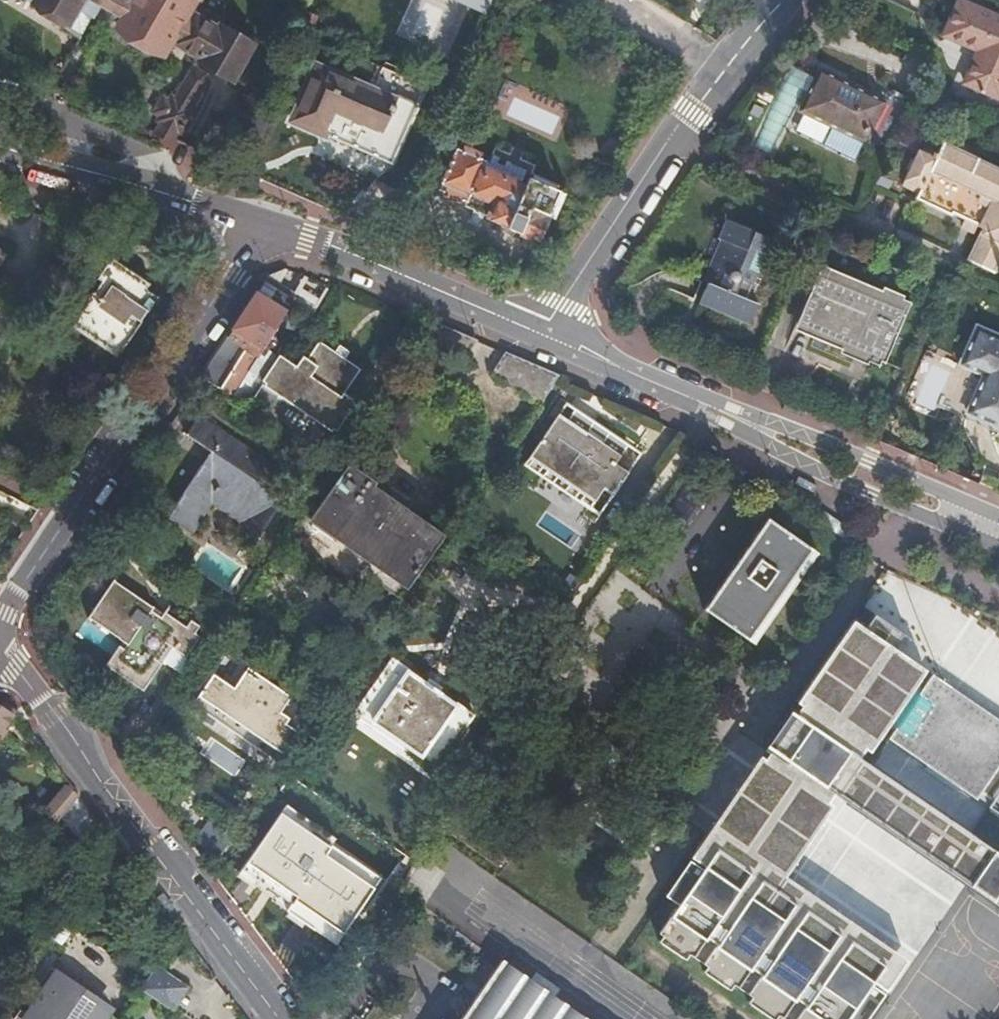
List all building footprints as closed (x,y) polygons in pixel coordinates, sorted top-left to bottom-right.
[(67,20),(80,0),(36,0),(67,20)] [(67,20),(64,23),(80,34),(95,10),(80,0),(67,20)] [(95,10),(96,7),(101,0),(80,0),(95,10)] [(96,7),(112,17),(113,16),(117,8),(105,0),(101,0),(96,7)] [(117,8),(125,12),(120,21),(159,45),(166,35),(196,54),(194,56),(226,78),(247,48),(214,26),(217,21),(192,4),(185,0),(105,0),(117,8)] [(487,15),(494,0),(456,0),(487,15)] [(932,32),(963,45),(950,79),(988,94),(998,65),(998,22),(947,0),(945,0),(932,32)] [(125,12),(117,8),(113,16),(120,21),(125,12)] [(300,11),(293,26),(307,33),(315,17),(300,11)] [(373,27),(361,55),(374,61),(387,33),(373,27)] [(166,35),(159,45),(164,49),(161,52),(181,65),(189,53),(194,56),(196,54),(166,35)] [(148,127),(171,138),(177,130),(179,131),(204,92),(202,90),(211,76),(191,62),(166,99),(158,111),(148,127)] [(816,73),(798,114),(860,141),(877,101),(816,73)] [(340,122),(389,142),(403,109),(324,77),(301,129),(331,141),(340,122)] [(253,153),(273,105),(241,91),(230,117),(231,118),(223,139),(224,139),(235,144),(233,151),(246,156),(248,151),(253,153)] [(152,107),(158,111),(166,99),(160,95),(152,107)] [(387,148),(389,142),(340,122),(331,141),(337,144),(343,130),(387,148)] [(858,142),(826,127),(818,145),(850,159),(858,142)] [(905,176),(920,183),(916,194),(952,209),(953,208),(984,220),(970,254),(997,266),(998,261),(998,163),(942,139),(938,149),(931,148),(929,152),(918,147),(905,176)] [(455,145),(433,185),(466,202),(468,199),(508,221),(507,224),(537,240),(549,217),(555,220),(567,196),(533,177),(526,189),(486,167),(488,164),(455,145)] [(723,238),(698,300),(744,320),(752,298),(744,295),(753,271),(761,274),(776,239),(725,217),(717,236),(723,238)] [(826,267),(799,329),(868,359),(870,355),(882,360),(907,302),(826,267)] [(84,295),(67,324),(118,354),(152,297),(129,283),(131,280),(120,273),(118,277),(111,273),(94,301),(84,295)] [(280,315),(251,295),(194,381),(212,394),(214,391),(225,398),(244,398),(255,384),(260,387),(257,390),(326,436),(328,432),(331,434),(351,404),(340,397),(355,374),(313,345),(301,363),(296,361),(290,370),(272,358),(270,361),(256,352),(280,315)] [(960,362),(982,371),(966,410),(998,424),(998,335),(976,325),(960,362)] [(551,373),(497,350),(493,356),(547,379),(551,373)] [(547,379),(493,356),(482,374),(530,405),(547,379)] [(551,409),(544,419),(555,426),(559,420),(578,432),(581,428),(551,409)] [(555,426),(544,419),(519,456),(534,467),(527,475),(567,503),(573,494),(585,502),(591,494),(602,501),(617,480),(603,471),(615,452),(581,428),(578,432),(559,420),(555,426)] [(203,454),(159,520),(184,537),(206,505),(236,525),(229,536),(247,548),(277,504),(250,485),(262,467),(192,420),(179,439),(203,454)] [(629,462),(615,452),(603,471),(617,480),(629,462)] [(513,465),(527,475),(534,467),(519,456),(513,465)] [(304,543),(296,555),(378,609),(386,597),(393,601),(434,539),(339,475),(297,538),(304,543)] [(706,506),(680,486),(644,532),(670,553),(706,506)] [(590,519),(602,501),(591,494),(585,502),(573,494),(567,503),(590,519)] [(760,521),(699,611),(741,641),(804,550),(760,521)] [(108,585),(80,627),(118,652),(115,657),(109,652),(96,672),(135,697),(155,668),(148,664),(158,649),(179,662),(193,640),(189,637),(194,630),(184,624),(179,632),(157,618),(154,623),(143,617),(147,611),(108,585)] [(998,817),(998,744),(911,683),(920,670),(848,620),(658,896),(669,904),(649,935),(775,1018),(840,1018),(841,1018),(863,1018),(902,960),(780,879),(832,800),(998,911),(998,855),(858,761),(877,734),(998,817)] [(387,656),(348,715),(430,770),(470,711),(454,700),(452,703),(402,670),(404,667),(387,656)] [(205,676),(187,703),(272,761),(290,734),(269,720),(283,699),(239,670),(225,690),(205,676)] [(13,715),(0,706),(0,734),(13,715)] [(283,811),(233,874),(250,888),(254,883),(275,899),(269,906),(326,950),(373,890),(339,863),(341,861),(326,849),(328,847),(283,811)] [(499,964),(461,1018),(577,1018),(499,964)] [(135,999),(164,1018),(166,1018),(181,997),(151,976),(135,999)] [(47,983),(25,1015),(22,1018),(89,1018),(80,1012),(62,1000),(65,996),(47,983)] [(83,1008),(65,996),(62,1000),(80,1012),(83,1008)] [(13,1018),(22,1018),(25,1015),(19,1011),(13,1018)]
